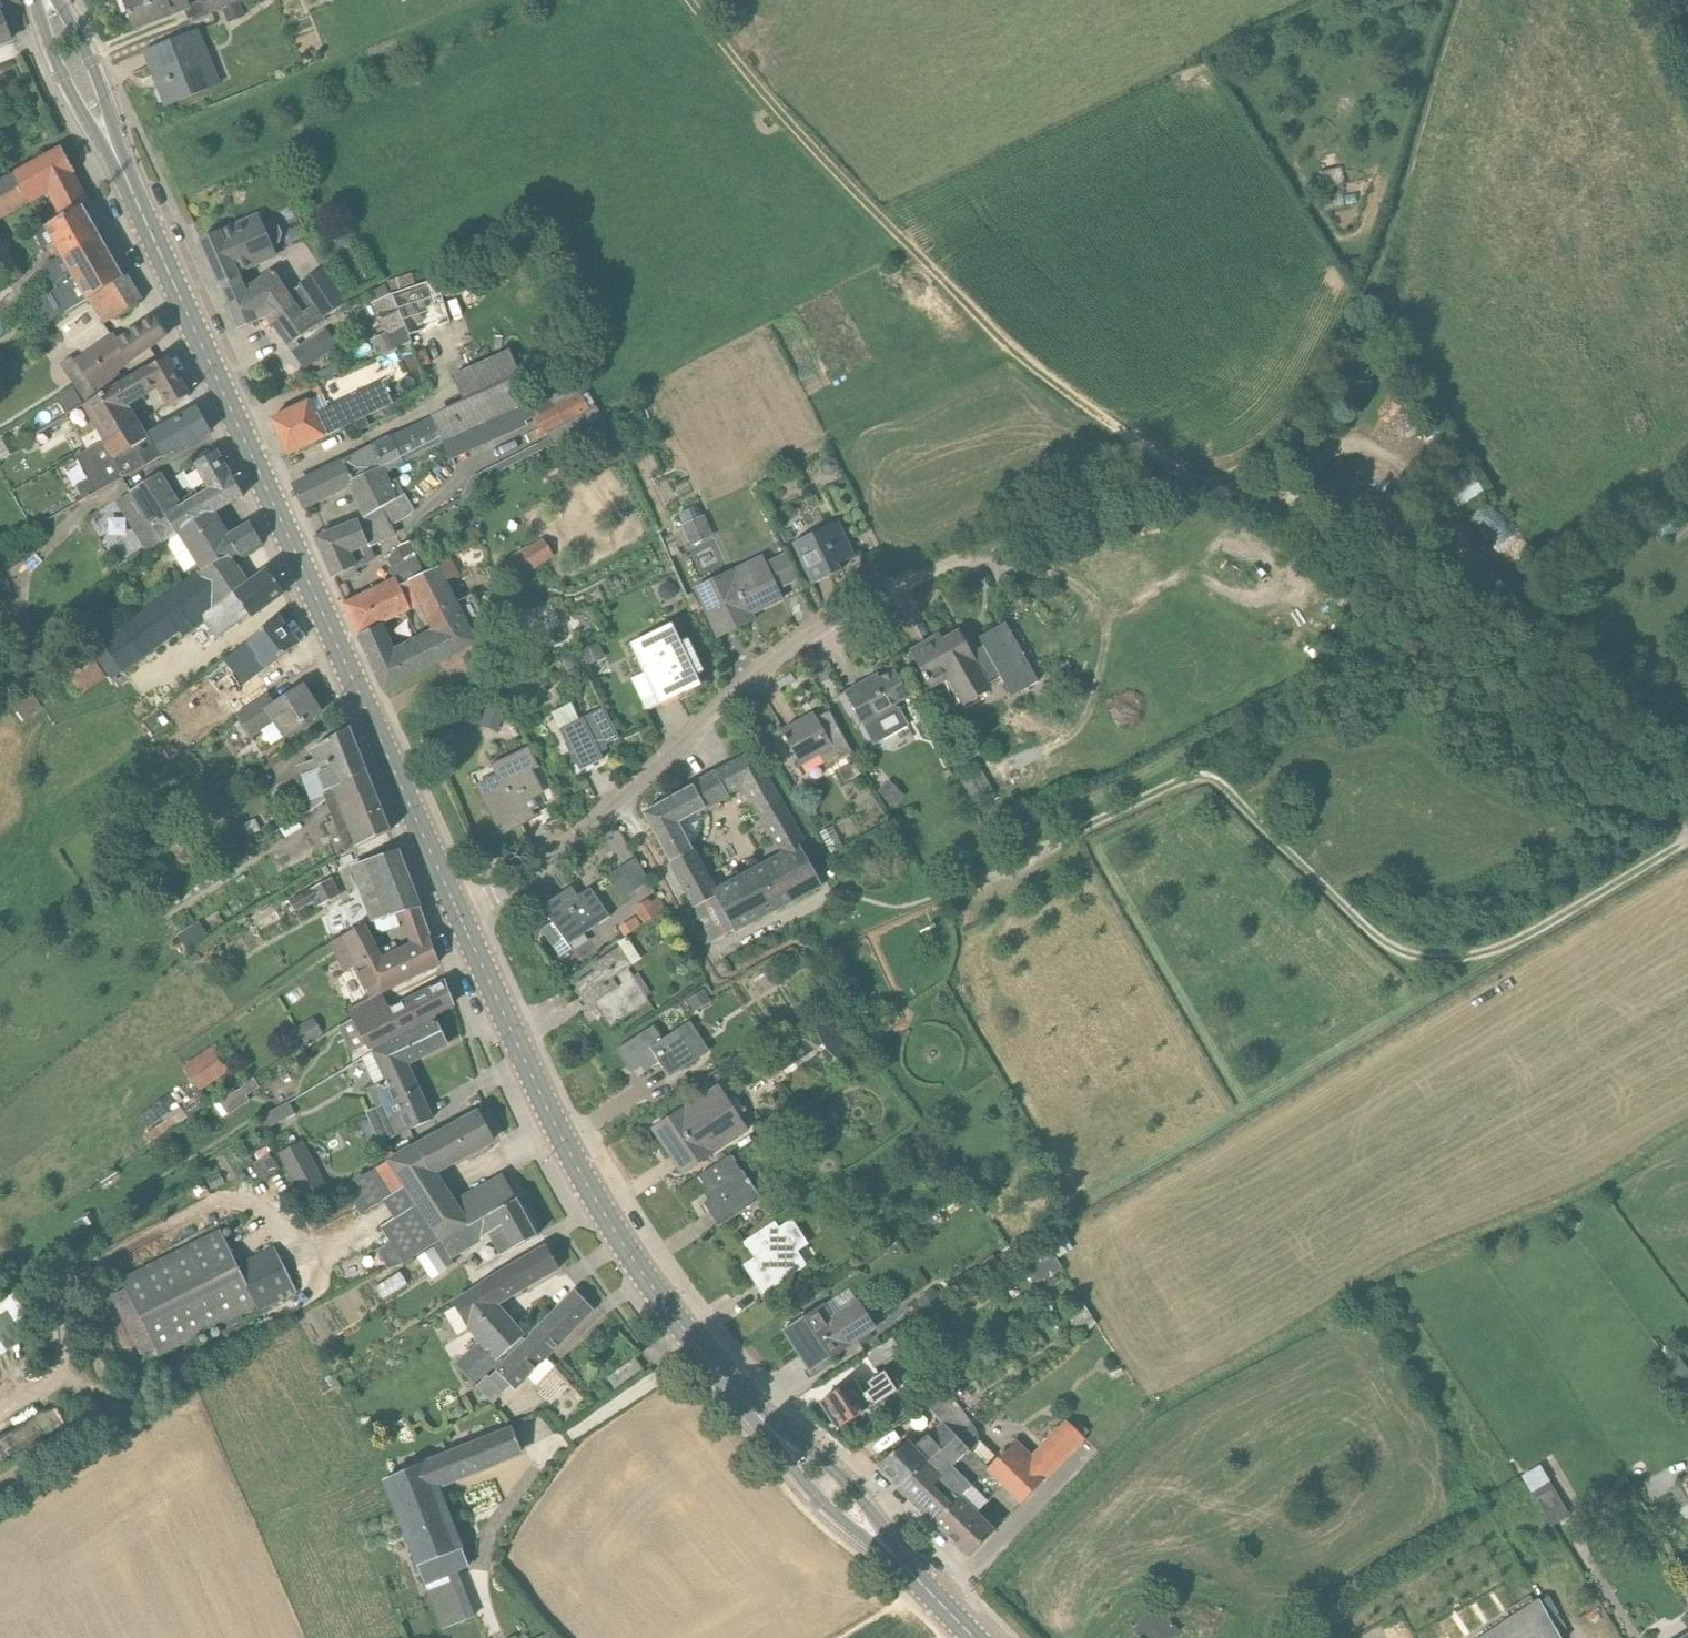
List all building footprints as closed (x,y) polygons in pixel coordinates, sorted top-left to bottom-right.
[(190,7),(187,0),(126,0),(131,12),(128,13),(135,29),(190,7)] [(209,11),(237,0),(205,0),(209,11)] [(245,17),(239,3),(223,10),(228,24),(245,17)] [(13,39),(3,14),(0,15),(0,44),(13,39)] [(165,106),(186,98),(220,85),(198,31),(144,53),(165,106)] [(82,207),(88,204),(72,174),(75,172),(63,149),(0,183),(0,215),(48,188),(63,216),(63,217),(82,207)] [(57,242),(66,257),(100,240),(82,207),(63,217),(63,216),(29,236),(37,252),(57,242)] [(278,257),(273,246),(280,243),(282,234),(279,226),(270,222),(262,225),(258,215),(200,241),(229,306),(246,293),(238,274),(278,257)] [(18,271),(0,240),(0,282),(18,271)] [(66,257),(49,263),(41,268),(20,286),(24,292),(45,275),(46,277),(48,275),(59,288),(53,292),(64,312),(90,297),(91,298),(122,278),(100,240),(66,257)] [(327,317),(326,315),(347,301),(326,269),(289,294),(288,294),(302,315),(313,305),(322,320),(327,317)] [(396,279),(401,292),(416,287),(412,274),(396,279)] [(288,294),(289,294),(276,275),(247,295),(246,293),(229,306),(239,330),(268,318),(279,332),(284,328),(295,343),(328,319),(327,317),(322,320),(313,305),(302,315),(288,294)] [(91,298),(106,324),(140,302),(124,278),(122,278),(91,298)] [(438,279),(416,287),(401,292),(396,279),(386,283),(390,296),(408,336),(452,322),(438,279)] [(379,358),(411,343),(408,336),(390,296),(374,302),(386,334),(371,341),(379,358)] [(6,299),(0,303),(0,310),(1,312),(11,306),(6,299)] [(582,316),(580,306),(565,308),(567,319),(582,316)] [(71,383),(84,404),(85,405),(125,382),(117,369),(167,336),(155,318),(116,344),(112,337),(74,362),(72,364),(70,368),(70,373),(70,377),(71,383)] [(304,370),(339,348),(326,329),(292,351),(304,370)] [(431,364),(426,349),(417,353),(423,367),(431,364)] [(520,408),(533,401),(510,351),(453,376),(465,402),(373,445),(375,448),(294,487),(304,509),(351,488),(354,486),(351,482),(381,467),(384,472),(386,471),(450,439),(520,408)] [(543,395),(565,384),(551,357),(529,369),(543,395)] [(93,420),(105,441),(137,424),(124,402),(156,383),(170,407),(190,396),(167,358),(125,382),(85,405),(84,404),(65,414),(74,430),(93,420)] [(549,394),(555,405),(585,388),(580,379),(549,394)] [(368,394),(331,412),(323,395),(272,419),(279,434),(278,434),(289,456),(327,437),(356,422),(366,418),(394,404),(382,382),(366,390),(368,394)] [(585,388),(555,405),(556,408),(535,418),(544,436),(547,434),(596,407),(585,388)] [(382,410),(386,419),(399,413),(395,404),(382,410)] [(596,407),(547,434),(552,444),(570,435),(571,436),(603,419),(599,411),(596,407)] [(152,434),(153,435),(165,455),(166,458),(210,432),(197,409),(152,434)] [(370,427),(366,418),(356,422),(360,431),(370,427)] [(146,439),(137,424),(105,441),(77,457),(89,479),(76,487),(83,501),(97,493),(147,465),(165,455),(153,435),(146,439)] [(565,456),(560,447),(552,452),(557,460),(565,456)] [(206,519),(215,514),(243,497),(217,452),(183,471),(193,487),(199,496),(196,498),(206,519)] [(837,473),(840,467),(836,459),(828,457),(822,460),(819,467),(823,474),(830,476),(837,473)] [(1461,503),(1487,489),(1472,461),(1446,475),(1461,503)] [(391,482),(386,473),(386,471),(384,472),(381,467),(351,482),(354,486),(351,488),(365,519),(396,499),(404,495),(397,479),(391,482)] [(206,519),(196,498),(180,508),(160,474),(131,492),(164,544),(167,542),(206,519)] [(358,522),(369,547),(397,536),(392,526),(414,512),(404,495),(396,499),(365,519),(358,522)] [(105,508),(83,522),(96,542),(117,528),(105,508)] [(206,519),(167,542),(190,578),(205,567),(209,573),(229,558),(238,553),(240,557),(262,543),(251,524),(228,537),(215,514),(206,519)] [(691,547),(714,535),(704,515),(682,526),(691,547)] [(351,554),(369,547),(358,522),(317,539),(335,579),(357,567),(351,554)] [(842,571),(839,565),(855,557),(839,524),(794,545),(813,585),(842,571)] [(665,537),(668,545),(676,542),(672,534),(665,537)] [(506,562),(516,579),(554,556),(544,539),(506,562)] [(425,575),(418,560),(409,541),(401,545),(387,559),(393,572),(397,581),(346,605),(360,637),(385,625),(384,624),(409,611),(409,610),(399,587),(425,575)] [(782,600),(778,591),(799,581),(785,553),(765,563),(765,564),(736,578),(734,572),(696,590),(719,637),(743,626),(740,620),(782,600)] [(446,583),(462,575),(453,557),(437,565),(439,569),(425,575),(399,587),(409,610),(409,611),(419,605),(432,631),(396,649),(385,625),(360,637),(384,691),(451,661),(450,659),(479,646),(446,583)] [(268,570),(245,587),(229,558),(209,573),(205,567),(190,578),(122,627),(91,650),(111,679),(179,632),(183,637),(204,622),(217,641),(250,616),(251,618),(285,593),(268,570)] [(34,630),(25,619),(11,629),(20,640),(34,630)] [(268,668),(298,645),(278,619),(226,659),(234,671),(257,653),(268,668)] [(1012,697),(1038,682),(1006,624),(979,639),(985,649),(972,657),(960,636),(944,645),(939,636),(912,652),(932,686),(948,678),(964,706),(991,690),(984,678),(997,671),(1012,697)] [(688,640),(682,643),(674,625),(632,645),(644,673),(632,679),(646,710),(686,691),(680,680),(702,669),(688,640)] [(580,652),(587,666),(606,658),(599,643),(580,652)] [(64,670),(81,695),(106,678),(89,653),(64,670)] [(895,705),(910,697),(895,671),(872,684),(869,679),(845,693),(862,724),(874,745),(909,727),(899,709),(898,710),(895,705)] [(276,719),(287,735),(321,713),(303,687),(275,706),(268,696),(237,717),(251,737),(276,719)] [(10,706),(23,723),(46,706),(32,688),(10,706)] [(479,726),(492,730),(498,711),(484,707),(479,726)] [(604,707),(560,730),(580,771),(604,759),(599,749),(620,739),(604,707)] [(826,768),(853,753),(830,711),(809,723),(806,718),(781,731),(801,767),(820,756),(826,768)] [(334,797),(368,775),(350,729),(309,752),(313,762),(298,768),(308,794),(288,804),(297,821),(326,802),(328,806),(335,802),(334,797)] [(491,764),(499,780),(479,790),(492,818),(491,818),(499,834),(533,817),(530,812),(539,808),(530,790),(537,786),(530,771),(539,767),(529,746),(491,764)] [(827,880),(803,840),(754,753),(716,774),(728,796),(730,795),(746,786),(786,857),(802,848),(820,883),(827,880)] [(860,774),(855,763),(839,771),(845,783),(860,774)] [(730,795),(728,796),(716,774),(694,786),(644,814),(713,942),(821,884),(820,883),(802,848),(786,857),(716,894),(678,824),(706,808),(707,811),(731,798),(730,795)] [(346,849),(370,840),(390,832),(368,775),(334,797),(335,802),(328,806),(346,849)] [(904,797),(888,781),(878,791),(893,809),(904,797)] [(302,829),(299,824),(296,819),(280,830),(282,834),(285,839),(302,829)] [(400,914),(418,909),(396,851),(362,865),(357,872),(356,878),(372,921),(379,919),(397,914),(400,914)] [(612,867),(624,893),(652,880),(640,854),(612,867)] [(145,879),(139,867),(134,869),(140,882),(145,879)] [(318,907),(340,896),(332,879),(313,891),(309,890),(289,903),(295,913),(315,901),(318,907)] [(568,946),(610,917),(591,888),(571,901),(565,892),(542,907),(568,946)] [(649,898),(634,908),(644,925),(659,915),(649,898)] [(251,917),(258,930),(280,918),(273,905),(251,917)] [(418,909),(400,914),(411,945),(383,959),(365,924),(328,944),(344,973),(356,968),(372,998),(380,994),(380,993),(439,963),(419,908),(418,909)] [(400,928),(397,914),(379,919),(383,932),(400,928)] [(619,927),(625,936),(641,925),(635,917),(619,927)] [(74,929),(67,920),(56,928),(63,937),(74,929)] [(182,933),(193,949),(206,941),(196,924),(182,933)] [(594,1004),(610,1028),(634,1012),(632,1008),(648,997),(629,969),(634,966),(621,947),(592,967),(595,972),(574,985),(589,1008),(594,1004)] [(368,1047),(434,1015),(453,1005),(445,983),(389,1011),(380,994),(372,998),(350,1010),(354,1019),(339,1027),(352,1053),(367,1045),(368,1047)] [(712,1001),(703,989),(687,1000),(694,1012),(712,1001)] [(384,1080),(408,1069),(406,1064),(448,1044),(434,1015),(368,1047),(384,1080)] [(314,1019),(296,1029),(305,1044),(323,1034),(314,1019)] [(670,1078),(697,1060),(677,1031),(663,1040),(654,1026),(616,1050),(632,1073),(636,1071),(639,1076),(660,1063),(670,1078)] [(198,1090),(230,1068),(217,1044),(183,1065),(198,1090)] [(408,1069),(384,1080),(368,1088),(376,1108),(366,1113),(380,1144),(432,1120),(408,1069)] [(254,1078),(218,1102),(227,1115),(249,1102),(245,1096),(259,1087),(254,1078)] [(684,1166),(712,1149),(715,1154),(748,1132),(718,1087),(685,1109),(688,1114),(656,1135),(657,1136),(662,1132),(684,1166)] [(179,1099),(146,1107),(153,1137),(186,1129),(179,1099)] [(289,1102),(258,1118),(265,1131),(296,1115),(289,1102)] [(435,1175),(495,1140),(480,1112),(344,1185),(360,1215),(383,1202),(393,1219),(380,1227),(392,1246),(382,1253),(388,1262),(516,1199),(504,1177),(453,1204),(435,1175)] [(302,1198),(326,1184),(301,1140),(279,1154),(302,1198)] [(719,1227),(759,1200),(731,1156),(699,1176),(713,1198),(704,1204),(719,1227)] [(99,1180),(103,1187),(120,1176),(115,1169),(99,1180)] [(833,1199),(849,1187),(844,1179),(827,1191),(833,1199)] [(537,1236),(517,1200),(442,1241),(452,1259),(489,1237),(500,1257),(514,1249),(514,1250),(537,1236)] [(763,1295),(805,1267),(775,1222),(744,1242),(759,1265),(751,1269),(766,1292),(762,1294),(763,1295)] [(136,1309),(232,1254),(220,1230),(120,1279),(136,1309)] [(1060,1268),(1061,1269),(1062,1268),(1045,1243),(1038,1248),(1032,1253),(1024,1259),(1040,1283),(1055,1273),(1054,1272),(1060,1268)] [(136,1309),(160,1356),(257,1308),(259,1312),(297,1293),(274,1247),(237,1265),(232,1254),(136,1309)] [(497,1306),(559,1268),(548,1247),(453,1303),(467,1328),(480,1343),(456,1363),(474,1384),(502,1360),(500,1358),(523,1338),(497,1306)] [(417,1258),(426,1272),(442,1261),(434,1248),(417,1258)] [(999,1267),(993,1257),(984,1262),(990,1273),(999,1267)] [(992,1296),(984,1284),(969,1292),(977,1305),(992,1296)] [(854,1286),(831,1295),(835,1304),(858,1295),(854,1286)] [(918,1300),(927,1313),(942,1304),(933,1290),(918,1300)] [(530,1337),(545,1353),(592,1308),(576,1291),(530,1337)] [(810,1370),(874,1329),(857,1302),(831,1319),(823,1306),(785,1331),(810,1370)] [(1097,1325),(1083,1303),(1064,1315),(1081,1338),(1097,1325)] [(27,1339),(12,1314),(0,1321),(0,1355),(27,1339)] [(510,1386),(545,1353),(530,1337),(496,1371),(492,1369),(476,1387),(480,1390),(466,1397),(469,1403),(484,1395),(493,1403),(510,1386)] [(874,1369),(902,1352),(892,1337),(865,1355),(874,1369)] [(616,1389),(625,1382),(642,1369),(635,1358),(608,1378),(616,1389)] [(838,1430),(912,1381),(899,1362),(859,1388),(854,1381),(820,1402),(838,1430)] [(1687,1408),(1687,1390),(1679,1397),(1687,1408)] [(897,1487),(974,1425),(950,1391),(927,1406),(942,1424),(914,1448),(908,1441),(876,1466),(879,1469),(881,1473),(885,1477),(889,1479),(897,1487)] [(1090,1432),(1078,1422),(1073,1427),(1084,1438),(1090,1432)] [(511,1425),(423,1460),(434,1487),(522,1451),(511,1425)] [(988,1468),(974,1454),(976,1450),(978,1445),(979,1440),(978,1435),(977,1430),(974,1425),(897,1487),(934,1523),(986,1470),(988,1468)] [(986,1470),(1002,1487),(1021,1506),(1043,1482),(1008,1448),(988,1468),(986,1470)] [(458,1573),(467,1569),(434,1487),(423,1460),(384,1476),(393,1503),(443,1630),(475,1617),(458,1573)] [(1541,1466),(1522,1477),(1552,1527),(1570,1516),(1541,1466)] [(977,1513),(1002,1487),(986,1470),(934,1523),(969,1558),(995,1531),(977,1513)] [(1549,1598),(1541,1603),(1560,1635),(1567,1630),(1549,1598)] [(1560,1635),(1541,1603),(1539,1599),(1479,1637),(1561,1637),(1560,1635)] [(1178,1632),(1153,1607),(1133,1628),(1143,1637),(1172,1637),(1178,1632)]
